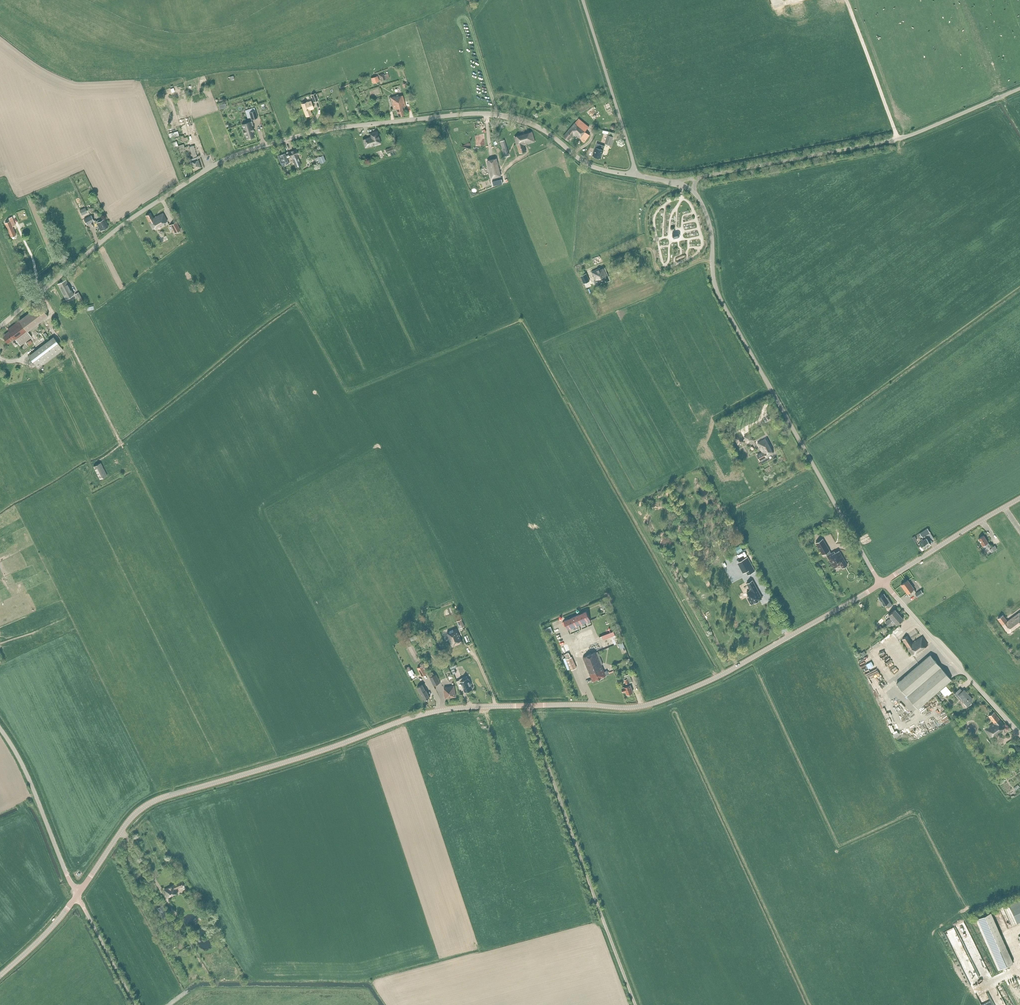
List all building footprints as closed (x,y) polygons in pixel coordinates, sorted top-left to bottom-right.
[(774,9),(785,5),(783,0),(771,0),(774,9)] [(311,95),(314,102),(318,100),(319,99),(317,94),(316,95),(315,93),(311,95)] [(402,107),(405,106),(402,95),(399,96),(398,95),(390,97),(394,109),(397,108),(399,117),(405,115),(402,107)] [(301,104),(306,117),(312,114),(311,110),(314,109),(311,100),(307,102),(307,101),(301,104)] [(251,120),(258,118),(254,107),(248,109),(251,120)] [(584,142),(590,135),(585,131),(589,127),(579,118),(563,136),(568,140),(574,134),(584,142)] [(252,127),(254,127),(252,121),(242,124),(244,130),(245,133),(247,139),(254,136),(253,131),(253,130),(252,127)] [(365,147),(381,143),(377,131),(370,133),(372,137),(363,139),(365,147)] [(524,145),(535,141),(532,132),(515,137),(520,153),(526,152),(524,145)] [(611,145),(614,136),(608,134),(605,143),(611,145)] [(504,140),(500,141),(505,156),(509,155),(504,140)] [(601,158),(604,150),(603,150),(605,146),(597,143),(596,147),(595,147),(593,155),(601,158)] [(193,170),(201,167),(198,160),(193,145),(189,147),(193,158),(190,159),(191,162),(192,167),(193,170)] [(297,155),(298,154),(296,149),(289,152),(288,151),(278,155),(282,166),(289,163),(287,159),(291,157),(291,159),(292,158),(296,167),(296,168),(298,167),(299,166),(301,165),(297,155)] [(492,178),(501,176),(496,158),(487,161),(492,178)] [(153,229),(167,221),(163,213),(153,218),(150,213),(146,216),(153,229)] [(87,224),(94,221),(91,215),(84,219),(87,224)] [(12,227),(16,225),(13,219),(12,217),(9,219),(10,221),(5,223),(8,230),(11,237),(16,235),(12,227)] [(101,230),(108,227),(104,219),(101,220),(100,219),(96,221),(101,230)] [(176,221),(170,225),(175,233),(180,230),(176,221)] [(598,285),(610,280),(604,268),(601,269),(600,268),(592,272),(598,285)] [(584,283),(590,281),(586,273),(580,276),(584,283)] [(66,299),(74,295),(66,280),(58,284),(66,299)] [(75,294),(79,302),(83,300),(79,292),(75,294)] [(27,331),(44,319),(48,316),(40,305),(19,320),(8,329),(9,331),(2,336),(8,343),(14,338),(20,345),(32,337),(27,331)] [(63,350),(57,341),(53,337),(28,356),(38,369),(63,350)] [(747,442),(753,439),(750,433),(744,436),(747,442)] [(740,435),(735,438),(738,444),(743,441),(740,435)] [(762,451),(757,454),(760,460),(773,453),(766,438),(758,443),(762,451)] [(101,463),(93,466),(100,479),(107,475),(101,463)] [(927,528),(920,533),(923,537),(928,534),(930,532),(927,528)] [(985,549),(987,548),(990,546),(984,535),(978,538),(985,549)] [(921,542),(919,543),(921,546),(920,547),(922,550),(924,549),(931,545),(926,538),(924,540),(922,539),(920,540),(921,542)] [(823,539),(816,543),(823,554),(826,553),(827,555),(827,556),(834,568),(840,564),(843,568),(847,565),(839,551),(835,553),(834,551),(831,553),(829,551),(830,550),(823,539)] [(739,561),(742,568),(744,572),(746,571),(748,575),(755,571),(751,563),(748,557),(739,561)] [(762,598),(753,580),(747,583),(751,590),(747,592),(749,596),(747,597),(751,604),(762,598)] [(915,592),(913,589),(908,581),(902,585),(908,593),(911,591),(912,594),(915,592)] [(888,608),(892,605),(888,598),(887,599),(884,594),(883,595),(882,594),(880,596),(879,597),(884,605),(886,604),(888,608)] [(888,624),(899,614),(895,609),(889,615),(891,618),(889,619),(885,622),(888,624)] [(564,621),(562,622),(564,626),(566,625),(568,630),(590,620),(586,611),(564,621)] [(1019,613),(1008,621),(1003,615),(998,618),(1008,632),(1019,623),(1019,613)] [(894,621),(897,624),(903,619),(899,614),(888,624),(890,627),(893,624),(892,623),(894,621)] [(460,636),(459,636),(459,635),(456,628),(447,632),(450,637),(448,637),(452,646),(462,642),(460,636)] [(613,631),(602,636),(603,640),(615,635),(613,631)] [(912,643),(910,639),(907,636),(902,639),(913,655),(928,645),(922,636),(912,643)] [(562,650),(571,670),(578,667),(569,647),(562,650)] [(604,672),(602,665),(603,664),(598,651),(583,657),(593,681),(606,676),(606,675),(609,674),(607,670),(604,672)] [(918,708),(934,694),(951,679),(930,655),(896,684),(918,708)] [(417,668),(422,676),(427,673),(423,665),(417,668)] [(434,686),(440,682),(436,674),(430,678),(434,686)] [(632,682),(630,676),(629,674),(627,675),(624,676),(625,680),(626,683),(627,683),(628,685),(624,687),(622,688),(623,691),(626,691),(627,694),(633,692),(629,683),(632,682)] [(472,688),(471,684),(472,684),(470,679),(469,680),(468,678),(467,676),(459,679),(460,679),(456,681),(460,689),(462,688),(461,688),(463,687),(465,692),(473,689),(472,688)] [(426,690),(423,684),(417,687),(420,693),(421,693),(425,700),(430,697),(426,690)] [(444,688),(445,690),(445,691),(444,691),(445,698),(456,696),(454,686),(444,688)] [(952,692),(946,686),(940,691),(945,696),(947,694),(949,695),(952,692)] [(973,699),(969,695),(967,696),(965,694),(966,693),(963,690),(962,691),(960,688),(954,694),(960,700),(962,698),(965,702),(964,703),(967,707),(972,703),(970,701),(973,699)] [(990,737),(1005,726),(995,711),(989,715),(994,722),(985,729),(990,737)] [(893,730),(898,740),(902,738),(897,728),(893,730)] [(1004,792),(1010,788),(1006,781),(999,785),(1004,792)] [(174,889),(182,885),(181,882),(163,891),(167,898),(176,892),(174,889)] [(1009,904),(1017,922),(1019,921),(1019,899),(1009,904)] [(166,924),(172,921),(163,906),(157,909),(166,924)] [(993,912),(1001,912),(1006,925),(1014,921),(1014,920),(1011,913),(1004,913),(1004,911),(1003,907),(996,910),(995,910),(993,911),(993,912)] [(999,969),(1013,963),(991,913),(977,919),(999,969)]
